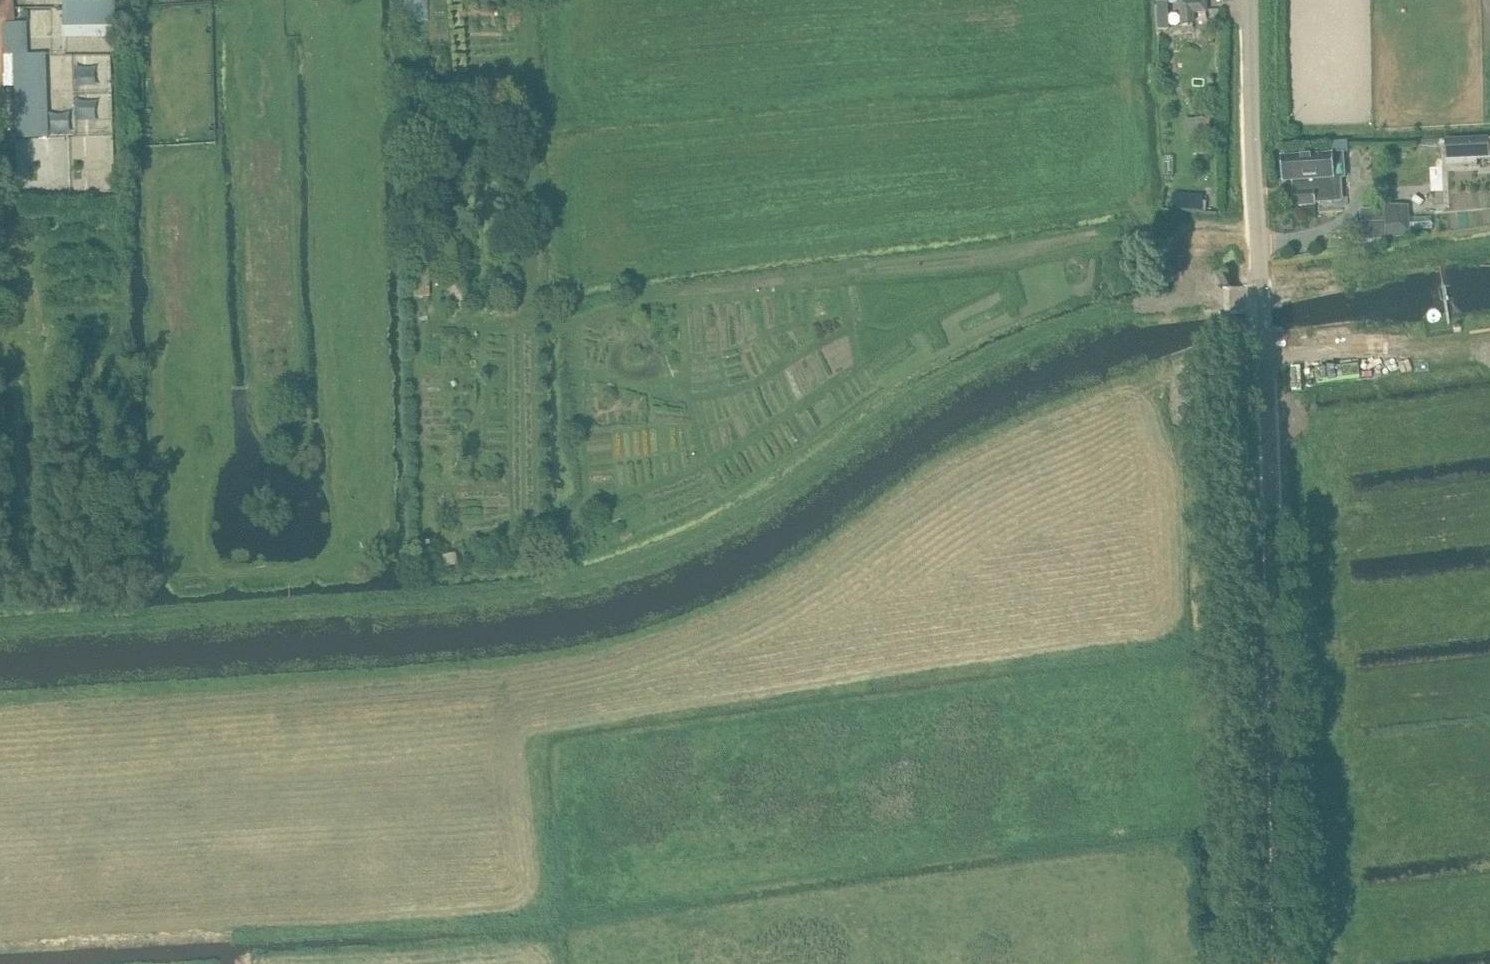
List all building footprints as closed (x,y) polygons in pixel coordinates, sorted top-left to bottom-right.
[(1,21),(13,20),(12,0),(0,0),(0,4),(1,21)] [(65,29),(112,28),(112,0),(64,0),(65,29)] [(1183,25),(1195,25),(1194,13),(1207,12),(1206,0),(1203,0),(1181,1),(1183,25)] [(1159,27),(1169,26),(1168,4),(1158,4),(1159,27)] [(2,22),(4,55),(28,55),(27,22),(2,22)] [(14,56),(15,100),(45,100),(44,55),(14,56)] [(1486,139),(1448,140),(1449,160),(1487,159),(1486,139)] [(1347,142),(1333,143),(1333,144),(1334,155),(1344,154),(1348,154),(1347,144),(1347,142)] [(1332,193),(1331,179),(1335,178),(1334,155),(1281,158),(1283,182),(1293,181),(1294,191),(1292,191),(1293,206),(1317,204),(1316,194),(1332,193)] [(1176,195),(1175,211),(1203,213),(1204,203),(1204,197),(1176,195)] [(1386,223),(1355,224),(1355,239),(1386,239),(1386,223)]
